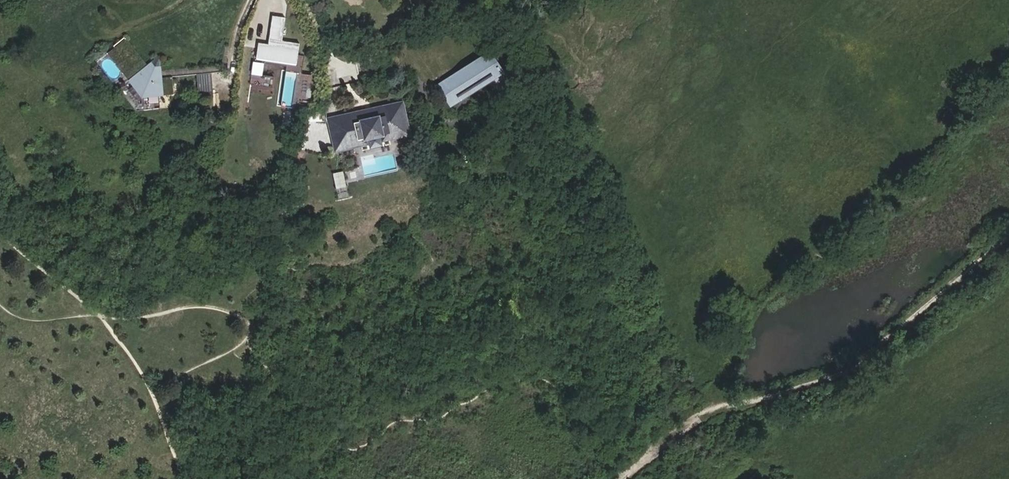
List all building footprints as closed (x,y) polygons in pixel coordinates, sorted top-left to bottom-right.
[(284,19),(271,17),(267,46),(257,44),(251,86),(273,90),(274,79),(263,77),(264,65),(300,70),(302,57),(296,57),(298,45),(280,42),(284,19)] [(138,86),(161,74),(161,71),(163,71),(162,63),(153,71),(129,42),(117,51),(119,54),(122,53),(125,56),(118,61),(138,86)] [(133,87),(134,88),(138,86),(118,61),(125,56),(122,53),(119,54),(112,60),(133,87)] [(486,58),(438,89),(449,105),(497,75),(486,58)] [(178,93),(176,78),(161,80),(161,74),(138,86),(145,96),(178,93)] [(133,87),(128,90),(141,106),(165,104),(164,98),(185,96),(183,77),(176,78),(178,93),(145,96),(138,86),(134,88),(133,87)] [(331,123),(337,148),(360,143),(359,138),(380,133),(381,139),(403,134),(398,110),(398,108),(389,110),(331,123)] [(330,150),(337,148),(331,123),(324,125),(330,150)]
